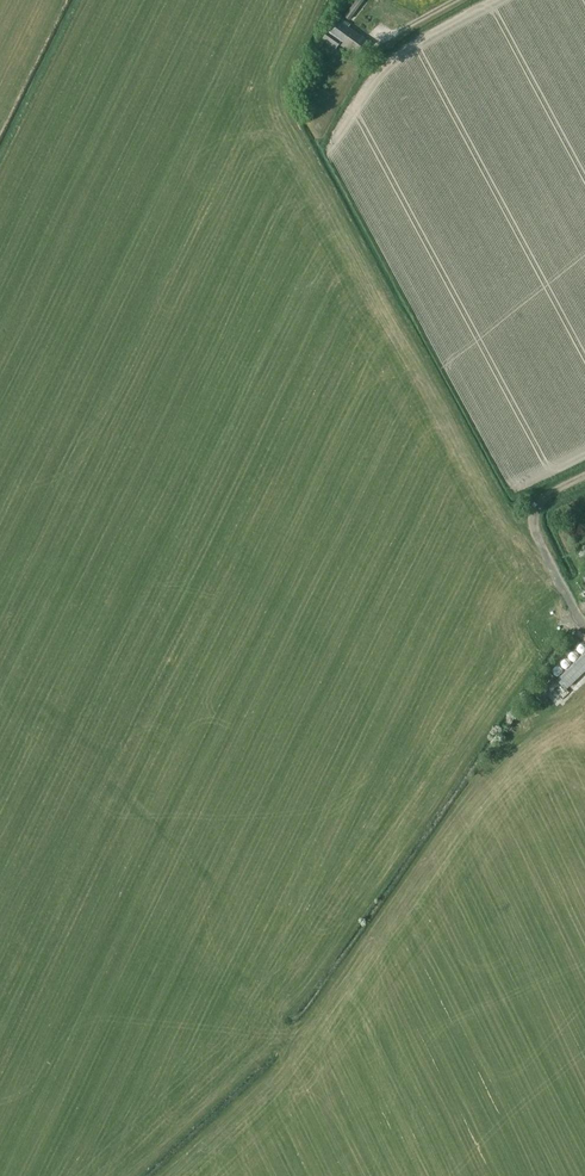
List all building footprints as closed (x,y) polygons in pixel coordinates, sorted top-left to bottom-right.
[(345,15),(350,19),(365,0),(357,0),(345,15)] [(352,23),(341,16),(324,39),(337,48),(340,43),(358,56),(369,40),(350,26),(352,23)] [(310,62),(317,66),(323,56),(315,52),(310,62)]
